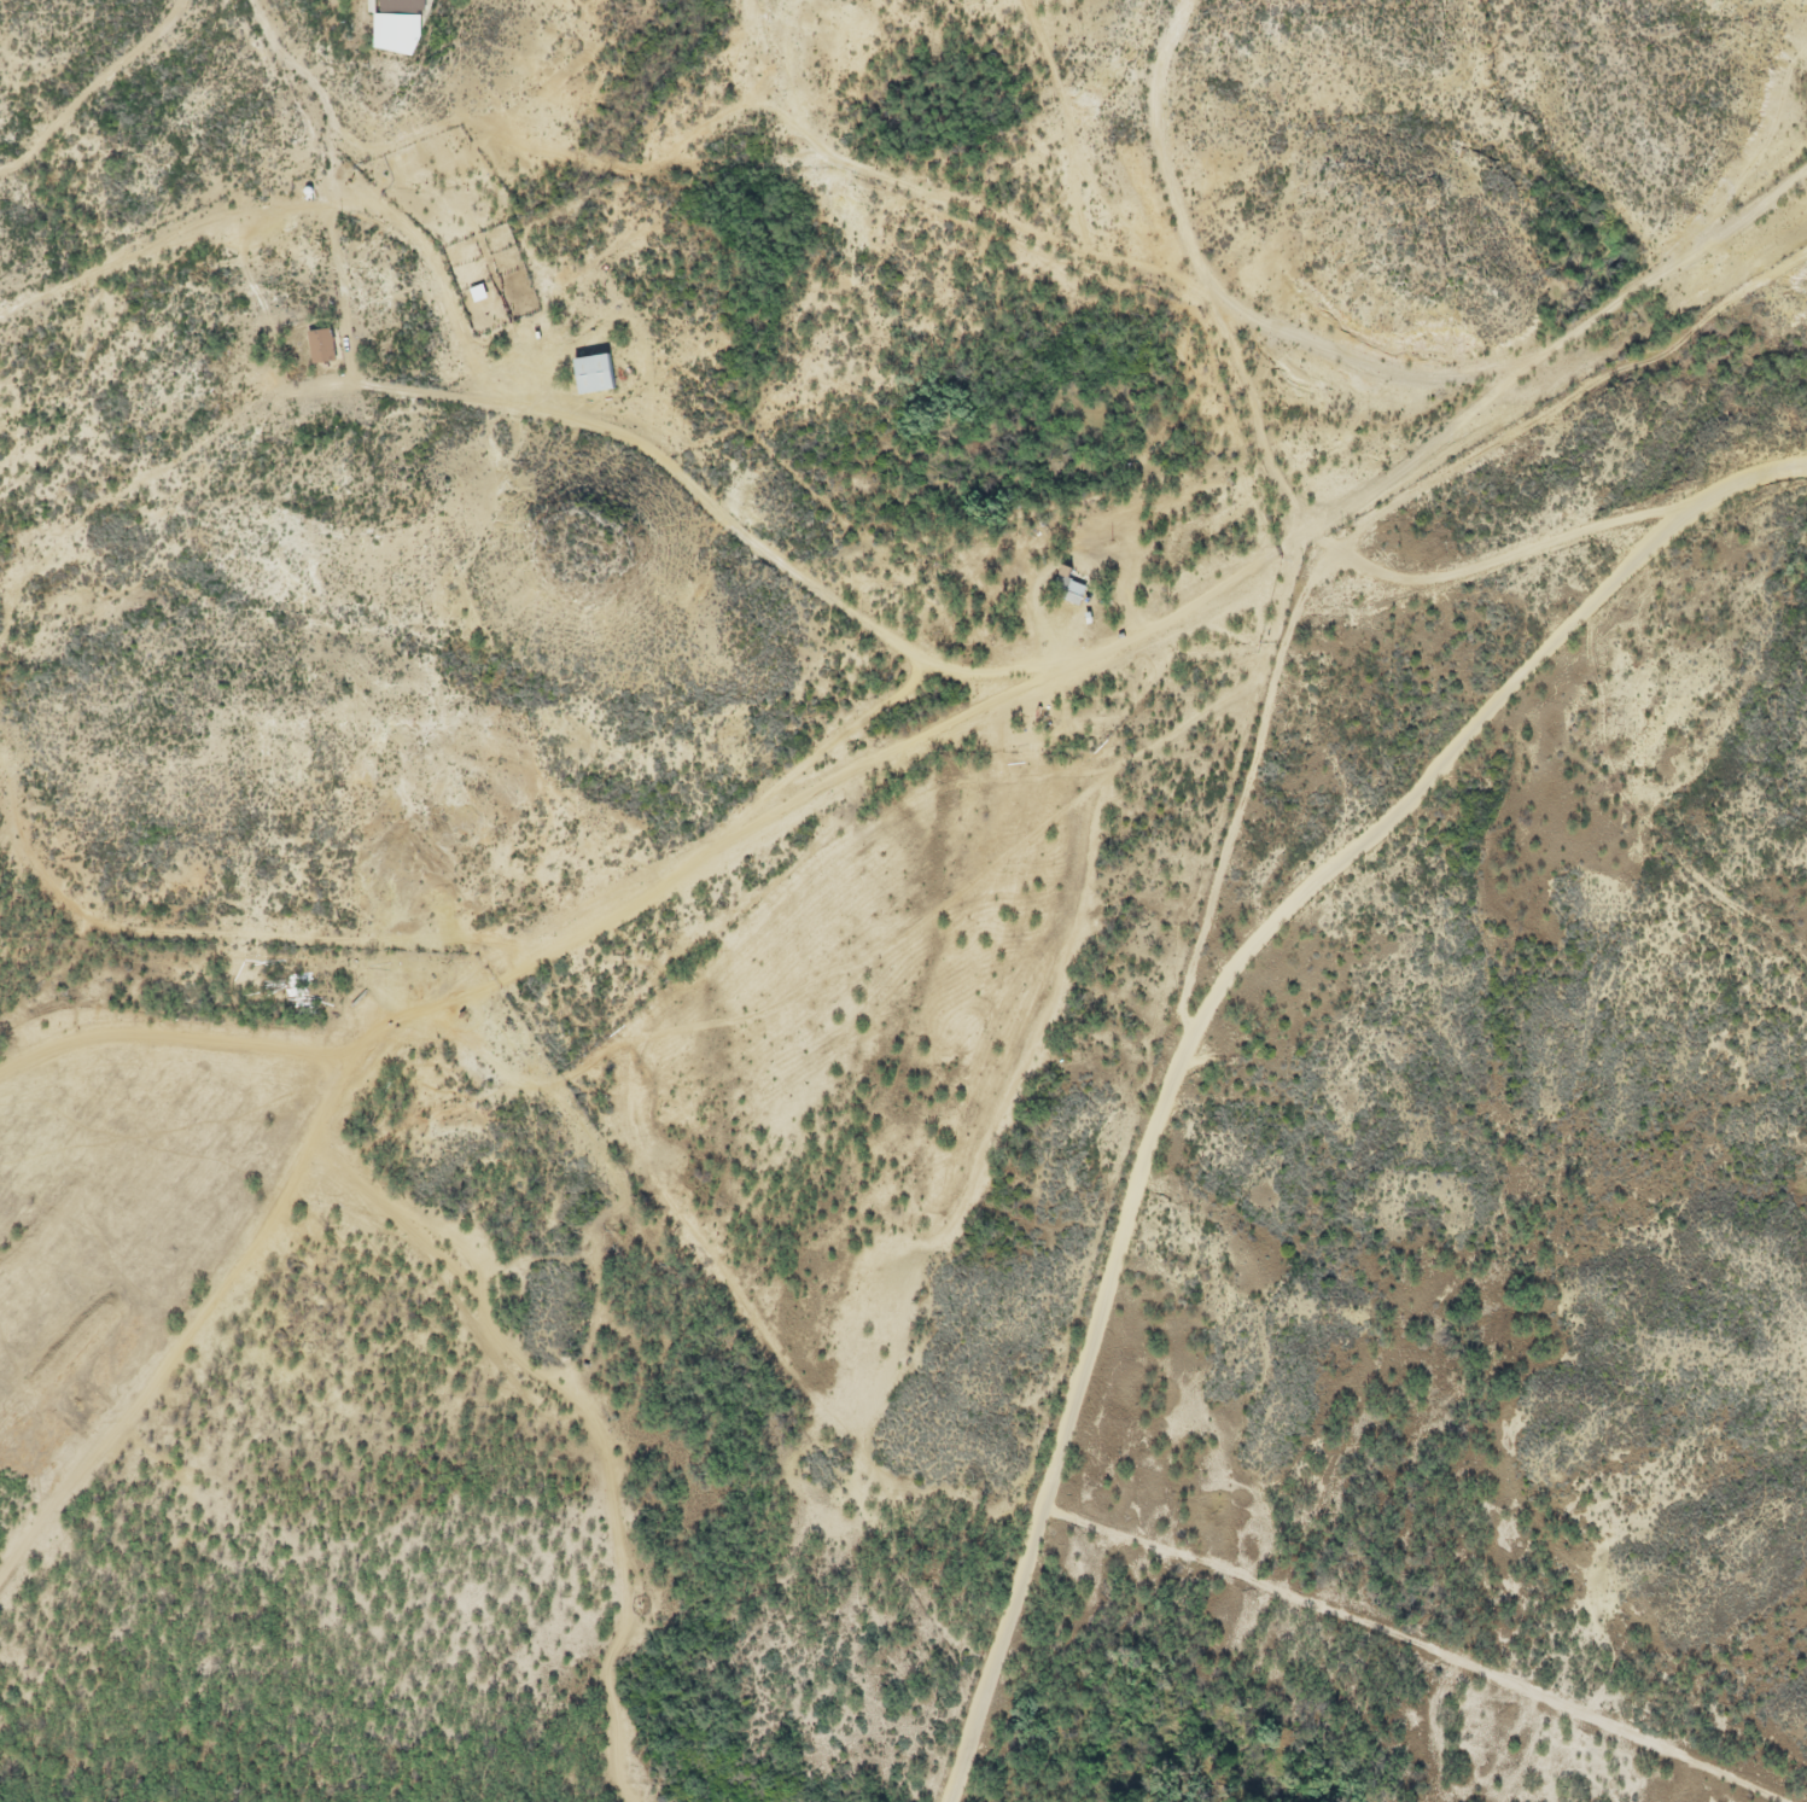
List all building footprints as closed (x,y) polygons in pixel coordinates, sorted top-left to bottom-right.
[(579,392),(616,389),(612,349),(575,352),(579,392)] [(1055,592),(1082,604),(1090,586),(1063,574),(1055,592)]
